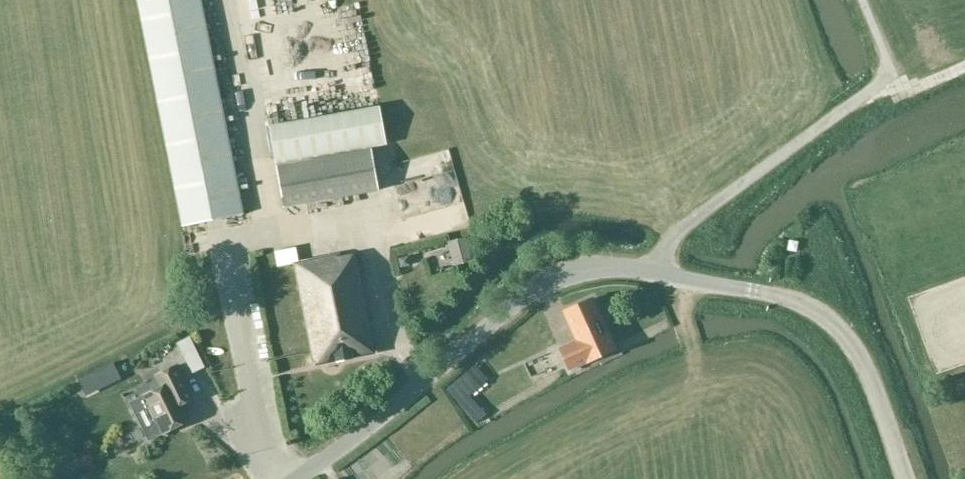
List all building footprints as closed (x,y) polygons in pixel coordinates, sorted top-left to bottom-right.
[(243,214),(201,0),(139,0),(184,226),(243,214)] [(923,49),(907,49),(908,59),(924,59),(923,49)] [(276,158),(386,138),(381,107),(270,126),(276,158)] [(285,207),(380,190),(372,146),(276,164),(285,207)] [(392,177),(448,171),(446,152),(390,158),(392,177)] [(564,214),(563,226),(577,227),(578,215),(564,214)] [(456,264),(472,260),(466,237),(450,241),(456,264)] [(314,365),(377,353),(358,254),(341,258),(341,254),(300,262),(297,247),(275,251),(279,266),(295,263),(314,365)] [(408,257),(399,259),(401,267),(410,265),(408,257)] [(560,347),(571,369),(599,356),(596,351),(613,343),(594,299),(566,312),(562,314),(571,334),(575,333),(578,339),(560,347)] [(195,399),(190,390),(178,365),(157,375),(162,387),(145,395),(164,433),(191,420),(184,405),(195,399)] [(90,374),(81,378),(89,393),(98,389),(90,374)] [(461,384),(455,389),(464,399),(459,403),(468,415),(479,406),(469,394),(461,384)]
